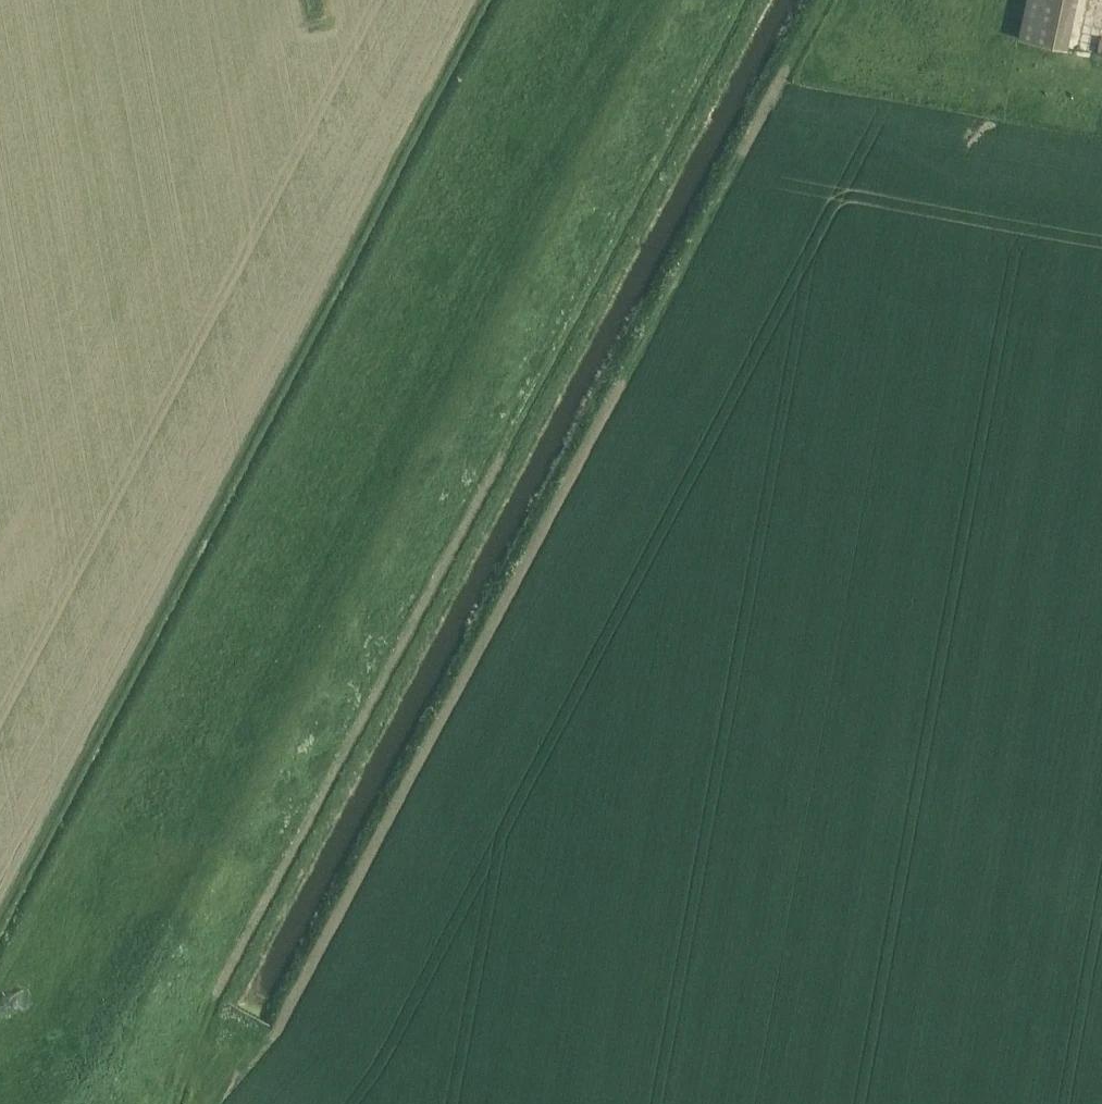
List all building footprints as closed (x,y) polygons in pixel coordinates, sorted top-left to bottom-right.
[(1071,32),(1077,0),(1028,0),(1020,39),(1067,48),(1071,32)]
